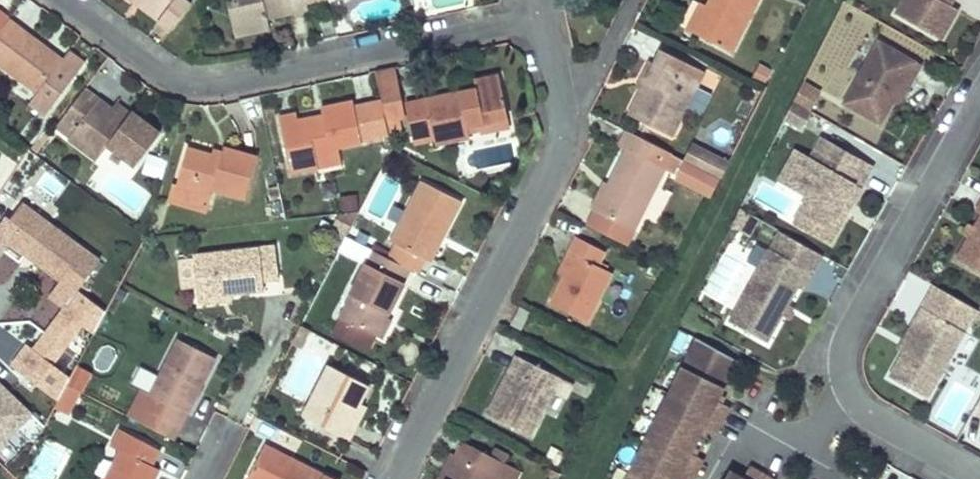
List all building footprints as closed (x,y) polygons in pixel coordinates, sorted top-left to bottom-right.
[(158,16),(163,9),(150,0),(135,0),(158,16)] [(163,9),(158,16),(172,26),(189,3),(185,0),(150,0),(163,9)] [(232,32),(268,24),(265,13),(306,4),(305,0),(225,0),(232,32)] [(695,0),(690,0),(678,24),(691,30),(704,5),(695,0)] [(691,30),(729,50),(754,0),(707,0),(704,5),(691,30)] [(893,11),(939,36),(955,6),(947,2),(944,0),(899,0),(893,11)] [(82,59),(65,47),(59,56),(5,17),(0,25),(0,64),(35,89),(32,94),(47,106),(82,59)] [(917,61),(875,38),(840,99),(877,120),(891,94),(903,73),(908,76),(917,61)] [(702,71),(659,49),(652,64),(639,88),(628,112),(671,134),(702,71)] [(639,88),(652,64),(647,62),(635,85),(639,88)] [(468,132),(466,121),(506,114),(498,63),(473,67),(474,74),(402,85),(409,131),(430,128),(432,141),(468,135),(468,132)] [(397,115),(402,114),(392,67),(374,71),(378,92),(383,118),(397,115)] [(908,76),(903,73),(891,94),(897,96),(908,76)] [(795,82),(787,98),(803,107),(811,90),(795,82)] [(83,85),(59,117),(72,127),(66,134),(95,157),(105,143),(132,162),(156,130),(128,109),(123,115),(110,105),(83,85)] [(350,98),(358,137),(386,131),(383,118),(378,92),(350,98)] [(47,106),(32,94),(25,104),(40,115),(47,106)] [(288,170),(315,164),(313,152),(327,149),(326,144),(332,142),(358,137),(350,98),(318,104),(319,111),(295,116),(293,110),(276,114),(288,170)] [(793,124),(803,107),(787,98),(777,116),(793,124)] [(114,99),(110,105),(123,115),(128,109),(114,99)] [(506,114),(466,121),(468,132),(480,130),(481,134),(509,130),(506,114)] [(387,133),(400,130),(397,115),(383,118),(386,131),(387,133)] [(607,184),(595,208),(631,227),(664,164),(656,160),(652,158),(658,145),(628,130),(619,146),(625,149),(607,184)] [(869,162),(818,134),(807,155),(790,184),(805,192),(791,218),(826,238),(841,212),(836,208),(843,196),(848,199),(869,162)] [(313,152),(315,164),(336,159),(332,142),(326,144),(327,149),(313,152)] [(658,145),(652,158),(656,160),(663,148),(658,145)] [(790,184),(807,155),(791,146),(775,175),(790,184)] [(258,157),(225,148),(222,158),(187,149),(177,184),(173,183),(169,198),(208,209),(215,188),(247,197),(258,157)] [(142,172),(159,177),(164,160),(148,155),(142,172)] [(718,175),(682,157),(673,175),(708,193),(718,175)] [(395,241),(387,255),(410,266),(416,269),(423,255),(435,231),(440,233),(459,196),(419,177),(389,238),(395,241)] [(590,206),(595,208),(607,184),(602,181),(590,206)] [(848,199),(843,196),(836,208),(841,212),(848,199)] [(975,208),(979,211),(954,256),(979,271),(979,199),(975,208)] [(100,261),(23,203),(11,219),(10,219),(19,226),(8,240),(26,254),(30,249),(32,245),(44,253),(41,258),(37,262),(61,280),(50,295),(65,307),(100,261)] [(755,215),(734,203),(727,218),(747,229),(755,215)] [(358,206),(340,208),(328,232),(342,239),(345,233),(358,206)] [(631,227),(595,208),(587,223),(624,241),(631,227)] [(19,226),(10,219),(11,219),(7,216),(0,225),(0,246),(20,262),(26,254),(8,240),(19,226)] [(777,227),(767,245),(809,268),(819,251),(777,227)] [(435,231),(423,255),(428,258),(440,233),(435,231)] [(342,239),(340,241),(367,254),(371,246),(345,233),(342,239)] [(563,274),(549,300),(585,319),(609,272),(592,263),(600,247),(574,234),(566,248),(574,252),(563,274)] [(197,286),(198,296),(231,292),(263,286),(262,279),(279,276),(273,242),(192,254),(192,257),(194,267),(197,286)] [(44,253),(32,245),(30,249),(41,258),(44,253)] [(809,268),(767,245),(726,317),(763,338),(795,280),(801,283),(809,268)] [(371,246),(367,254),(338,312),(376,332),(386,312),(410,266),(387,255),(371,246)] [(566,248),(555,270),(563,274),(574,252),(566,248)] [(192,257),(177,260),(182,288),(197,286),(194,267),(192,257)] [(933,282),(921,304),(912,319),(917,322),(902,350),(888,374),(925,394),(963,327),(975,306),(933,282)] [(232,300),(231,292),(198,296),(199,303),(232,300)] [(522,328),(530,311),(519,306),(510,323),(522,328)] [(386,312),(376,332),(381,334),(391,315),(386,312)] [(310,328),(300,322),(290,342),(300,347),(310,328)] [(176,330),(141,398),(179,417),(214,350),(176,330)] [(699,337),(620,478),(672,478),(674,476),(680,478),(688,478),(700,457),(688,451),(701,426),(714,433),(728,407),(716,400),(739,359),(699,337)] [(92,363),(109,371),(119,349),(102,341),(92,363)] [(528,431),(547,394),(558,374),(515,352),(507,368),(513,371),(501,397),(494,393),(485,409),(528,431)] [(301,410),(342,430),(359,397),(368,380),(327,359),(301,410)] [(507,368),(494,393),(501,397),(513,371),(507,368)] [(559,400),(569,380),(558,374),(547,394),(559,400)] [(65,380),(54,402),(67,408),(78,387),(65,380)] [(29,411),(0,384),(0,443),(29,411)] [(971,408),(979,413),(979,392),(971,408)] [(132,393),(124,410),(171,433),(179,417),(141,398),(132,393)] [(359,397),(342,430),(348,433),(365,401),(359,397)] [(104,478),(150,478),(158,464),(150,460),(159,444),(120,425),(111,440),(121,446),(104,478)] [(506,478),(507,478),(516,478),(521,469),(508,462),(503,459),(489,452),(458,436),(452,449),(459,453),(446,478),(505,478),(506,478)] [(244,477),(249,478),(336,478),(337,478),(263,440),(244,477)] [(493,445),(489,452),(503,459),(506,452),(493,445)] [(444,478),(446,478),(459,453),(452,449),(438,476),(444,478)] [(772,476),(746,461),(739,473),(726,465),(718,478),(770,478),(772,476)]
